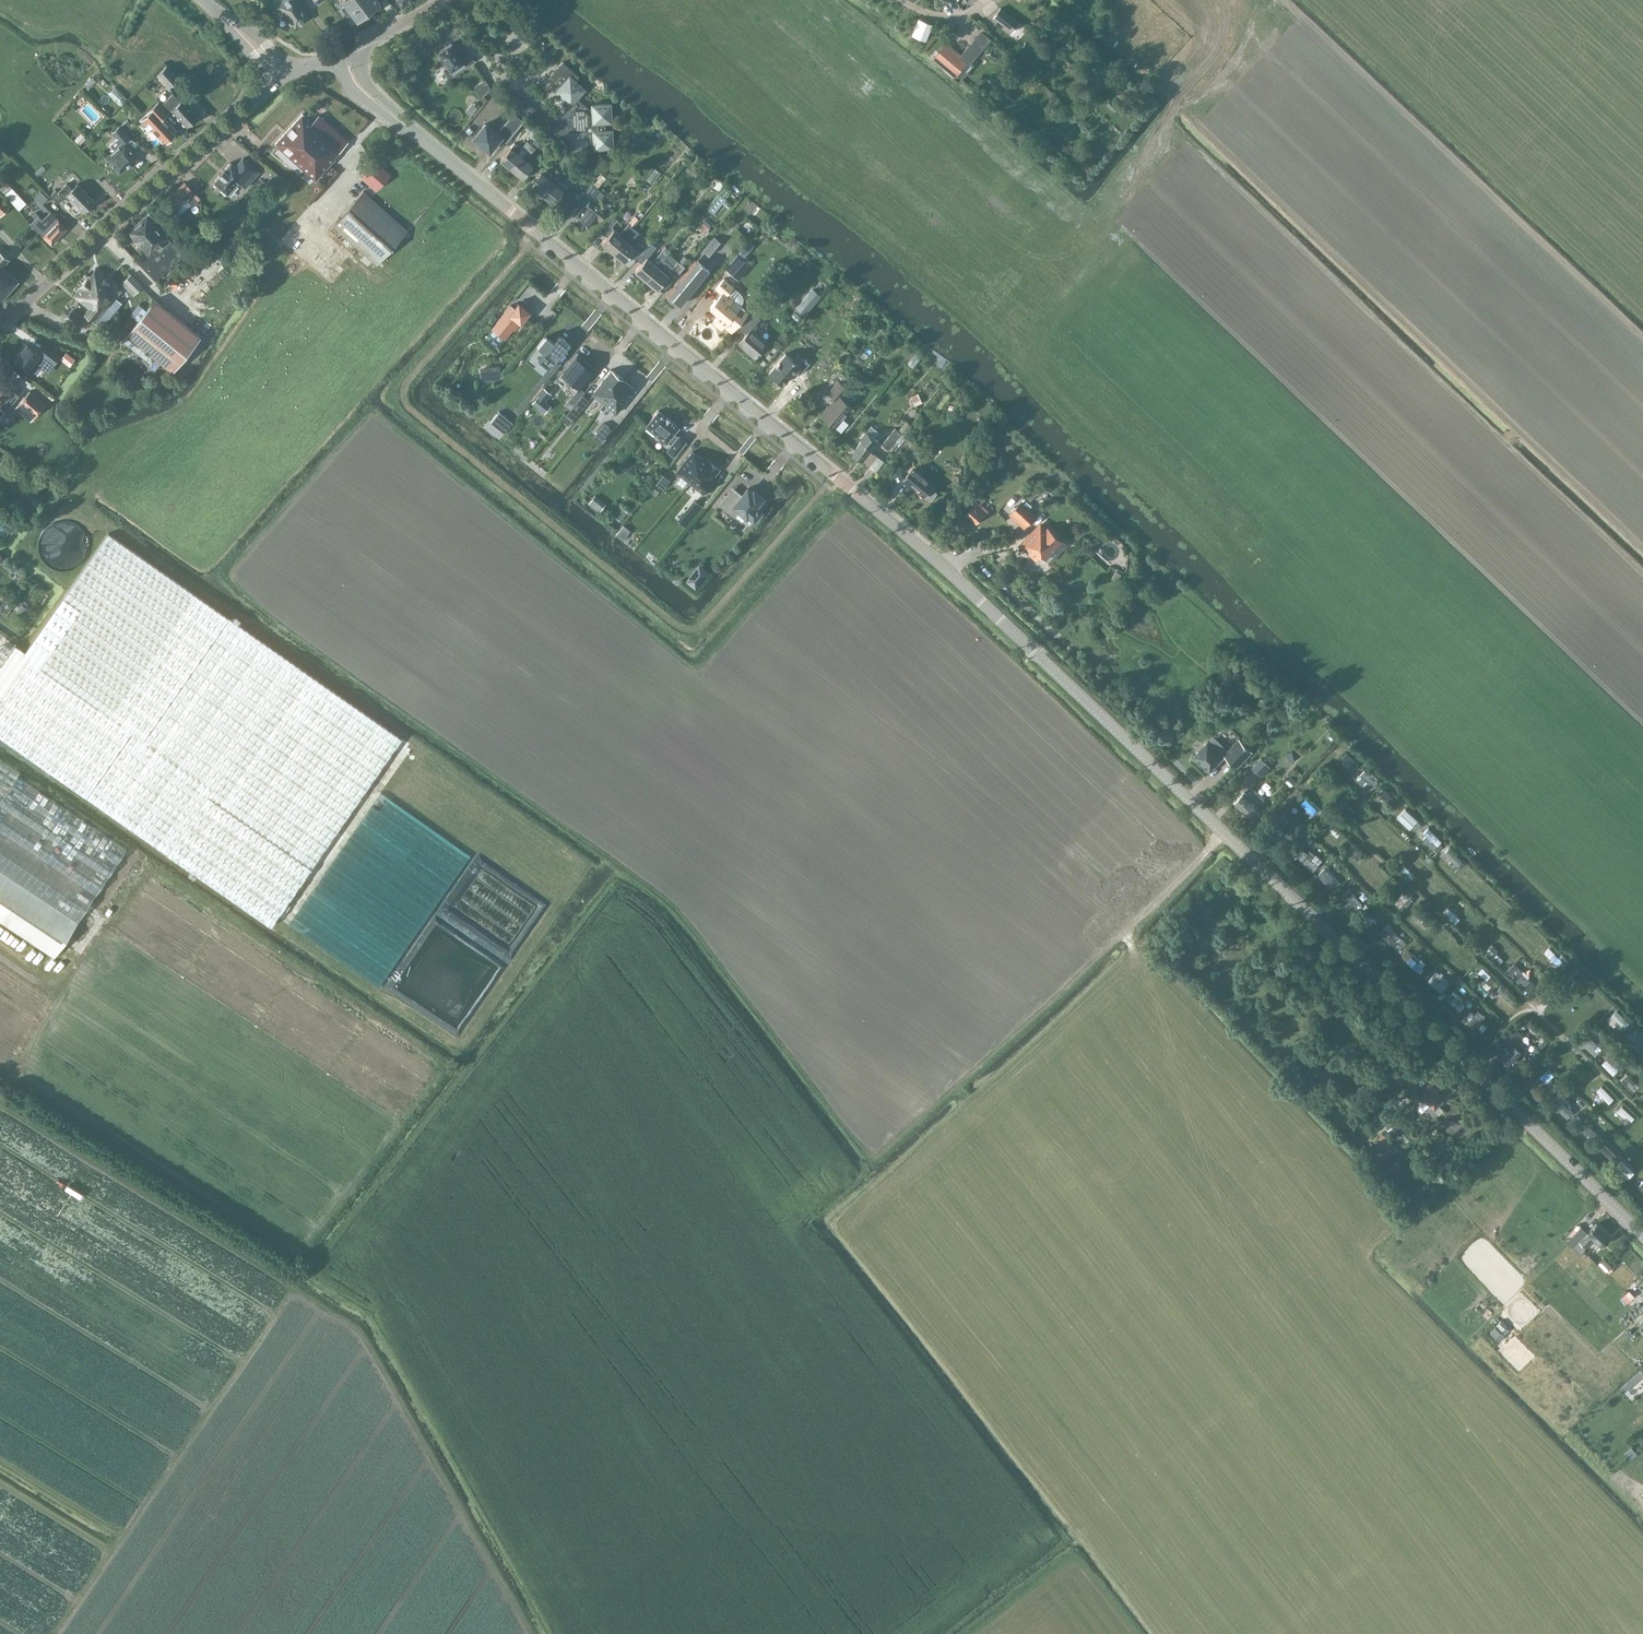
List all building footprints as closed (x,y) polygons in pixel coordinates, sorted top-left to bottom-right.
[(308,17),(296,0),(274,0),(272,2),(277,8),(279,6),(295,27),(308,17)] [(346,4),(342,7),(347,13),(351,11),(357,19),(380,2),(378,0),(342,0),(346,4)] [(1020,22),(1011,15),(1006,22),(1004,25),(1006,26),(1013,32),(1020,22)] [(926,40),(930,30),(925,28),(927,22),(919,19),(917,25),(913,35),(921,38),(926,40)] [(962,54),(961,55),(968,61),(969,60),(980,47),(973,41),(962,54)] [(955,77),(968,61),(961,55),(946,43),(933,58),(955,77)] [(453,73),(464,65),(451,44),(439,51),(453,73)] [(527,59),(534,54),(531,49),(524,53),(527,59)] [(468,65),(474,61),(469,54),(463,58),(468,65)] [(553,120),(548,120),(543,126),(555,137),(567,136),(568,151),(586,150),(586,143),(594,143),(594,149),(612,148),(611,130),(605,130),(604,122),(611,122),(610,104),(592,105),(592,109),(589,109),(577,98),(584,89),(575,81),(579,76),(562,62),(558,66),(548,77),(559,87),(555,91),(570,104),(557,119),(557,124),(553,124),(553,120)] [(178,79),(167,66),(158,74),(170,87),(178,79)] [(477,92),(488,85),(485,80),(474,86),(477,92)] [(488,85),(477,92),(481,97),(491,90),(488,85)] [(108,93),(121,105),(127,99),(115,87),(108,93)] [(170,111),(171,110),(186,126),(198,115),(183,99),(181,101),(180,100),(180,101),(173,93),(162,103),(170,111)] [(518,101),(519,104),(523,109),(528,103),(526,100),(518,101)] [(148,112),(149,113),(141,119),(144,123),(142,125),(148,131),(150,129),(162,142),(165,139),(166,141),(175,133),(173,132),(176,129),(163,116),(168,112),(158,101),(148,112)] [(312,122),(302,114),(275,144),(315,180),(334,159),(333,158),(348,142),(318,115),(312,122)] [(500,129),(510,137),(515,131),(505,123),(500,129)] [(500,138),(484,125),(473,139),(488,152),(500,138)] [(129,137),(120,126),(112,133),(121,144),(106,157),(119,173),(138,157),(124,141),(129,137)] [(521,148),(514,143),(500,160),(511,169),(531,145),(526,141),(521,148)] [(525,160),(535,148),(531,145),(511,169),(522,178),(532,165),(525,160)] [(238,182),(245,188),(259,171),(243,158),(235,167),(230,162),(213,182),(228,195),(238,182)] [(376,161),(361,177),(377,191),(391,174),(376,161)] [(541,193),(551,181),(547,177),(550,173),(543,166),(539,171),(540,172),(530,185),(541,193)] [(587,228),(596,217),(600,221),(607,212),(596,203),(598,200),(603,195),(594,188),(605,175),(601,172),(594,179),(595,180),(590,186),(580,198),(586,204),(583,208),(576,217),(578,218),(575,222),(583,228),(585,226),(587,228)] [(563,191),(567,186),(559,180),(555,184),(551,181),(541,193),(551,202),(562,190),(563,191)] [(168,197),(178,207),(182,212),(190,205),(189,205),(198,197),(193,192),(184,182),(168,197)] [(83,212),(94,201),(77,184),(72,189),(66,183),(58,192),(56,190),(50,195),(58,202),(66,194),(83,212)] [(11,188),(3,195),(18,211),(26,204),(11,188)] [(377,265),(407,231),(363,191),(332,226),(377,265)] [(573,194),(563,205),(569,210),(579,199),(573,194)] [(707,211),(713,215),(727,200),(722,195),(707,211)] [(0,197),(0,217),(10,206),(0,197)] [(149,212),(127,232),(147,253),(138,262),(154,279),(163,271),(164,272),(183,254),(151,219),(154,217),(149,212)] [(51,245),(67,228),(54,215),(44,225),(40,222),(42,220),(38,216),(30,224),(37,233),(38,232),(51,245)] [(617,220),(614,217),(608,224),(611,227),(617,220)] [(705,220),(703,222),(700,226),(704,230),(702,232),(704,234),(705,233),(706,234),(711,229),(709,228),(712,225),(705,220)] [(750,229),(747,223),(740,226),(743,233),(750,229)] [(612,252),(633,228),(629,225),(625,230),(624,229),(619,234),(613,229),(601,243),(612,252)] [(633,228),(612,252),(623,261),(627,256),(633,262),(636,258),(641,252),(629,243),(638,232),(633,228)] [(720,241),(714,236),(703,251),(708,256),(720,241)] [(642,263),(635,271),(645,280),(669,251),(665,247),(652,262),(647,257),(654,248),(648,243),(636,258),(642,263)] [(18,281),(2,267),(9,259),(0,252),(0,298),(2,300),(18,281)] [(684,267),(668,253),(657,266),(645,280),(656,289),(669,273),(675,277),(684,267)] [(737,255),(725,268),(732,274),(737,267),(744,273),(750,266),(737,255)] [(678,303),(681,305),(710,269),(702,264),(703,263),(698,259),(667,297),(677,305),(678,303)] [(89,275),(84,282),(117,309),(121,304),(115,299),(122,290),(95,269),(89,276),(89,275)] [(195,278),(188,285),(196,294),(203,287),(195,278)] [(724,279),(716,288),(722,294),(710,307),(718,315),(713,322),(721,329),(735,312),(740,306),(741,303),(742,301),(742,299),(742,297),(741,295),(739,293),(733,288),(733,287),(724,279)] [(117,309),(84,282),(73,295),(89,308),(84,314),(95,323),(105,310),(112,315),(117,309)] [(812,290),(797,308),(803,314),(819,296),(812,290)] [(154,299),(147,309),(127,334),(172,371),(200,336),(154,299)] [(535,310),(524,301),(519,306),(515,303),(495,326),(508,336),(523,320),(525,321),(535,310)] [(71,310),(65,317),(80,328),(84,321),(71,310)] [(759,319),(752,313),(748,317),(748,318),(740,328),(746,333),(738,343),(754,357),(766,344),(750,330),(759,319)] [(560,334),(559,334),(553,342),(546,336),(537,347),(544,352),(538,360),(539,360),(540,359),(550,368),(570,343),(561,336),(560,337),(558,336),(560,334)] [(60,356),(47,345),(40,355),(39,354),(39,353),(27,344),(15,359),(27,369),(33,361),(38,365),(43,358),(44,357),(54,365),(60,356)] [(785,353),(768,373),(782,384),(794,370),(799,375),(809,363),(803,358),(798,364),(785,353)] [(595,368),(578,354),(562,372),(570,378),(565,385),(566,386),(567,384),(576,391),(595,368)] [(493,379),(501,378),(500,368),(492,369),(493,379)] [(624,379),(612,370),(593,394),(604,403),(624,379)] [(636,389),(624,379),(604,403),(616,413),(636,389)] [(852,408),(840,398),(848,388),(838,380),(830,390),(831,391),(828,394),(834,399),(821,416),(839,430),(843,425),(848,428),(850,425),(843,419),(852,408)] [(3,402),(8,407),(19,395),(12,390),(9,394),(5,391),(5,388),(3,386),(0,386),(0,404),(3,402)] [(29,391),(18,404),(14,408),(30,422),(45,405),(29,391)] [(911,406),(921,401),(917,392),(906,397),(911,406)] [(566,415),(572,420),(589,400),(582,395),(566,415)] [(658,411),(646,426),(670,446),(667,450),(674,456),(686,441),(679,436),(678,437),(674,433),(678,428),(679,427),(678,427),(671,421),(672,420),(671,420),(667,417),(666,416),(666,417),(659,411),(658,410),(658,411)] [(911,427),(905,422),(898,430),(895,428),(882,444),(891,452),(911,427)] [(604,423),(592,437),(600,442),(611,428),(604,423)] [(871,452),(879,442),(866,431),(861,438),(863,440),(853,452),(869,466),(877,456),(871,452)] [(699,443),(682,463),(696,474),(715,451),(714,451),(712,452),(706,447),(705,448),(699,443)] [(717,472),(726,461),(715,451),(696,474),(710,485),(719,474),(717,472)] [(932,500),(937,493),(937,492),(932,488),(934,485),(913,468),(904,479),(910,483),(909,484),(925,497),(925,496),(930,500),(932,500)] [(664,475),(656,484),(662,489),(670,480),(664,475)] [(730,491),(719,504),(734,516),(739,510),(746,516),(748,515),(753,519),(765,503),(760,499),(762,497),(753,490),(752,492),(747,488),(739,498),(730,491)] [(685,513),(692,518),(701,506),(695,501),(685,513)] [(977,501),(974,505),(966,514),(976,524),(988,511),(977,501)] [(1034,514),(1019,501),(1010,511),(1025,524),(1034,514)] [(622,518),(629,512),(622,506),(616,512),(622,518)] [(2,518),(0,520),(0,526),(11,534),(12,532),(14,533),(16,531),(14,529),(15,528),(2,518)] [(87,549),(87,544),(87,539),(86,535),(83,531),(81,527),(77,524),(73,522),(68,520),(64,519),(58,520),(53,521),(49,523),(45,526),(42,530),(40,534),(38,539),(38,544),(38,549),(39,553),(42,558),(45,561),(47,564),(52,567),(56,568),(62,569),(68,568),(71,567),(76,565),(80,562),(83,558),(86,553),(87,549)] [(1039,523),(1021,543),(1036,557),(1040,552),(1045,557),(1055,546),(1050,542),(1055,537),(1039,523)] [(168,854),(271,927),(402,739),(299,666),(109,534),(26,652),(14,644),(0,664),(0,739),(86,799),(88,797),(168,854)] [(1041,565),(1046,558),(1040,554),(1035,561),(1041,565)] [(1219,752),(1208,741),(1194,756),(1210,771),(1224,757),(1223,756),(1225,755),(1237,766),(1252,750),(1240,739),(1228,750),(1224,746),(1219,752)] [(1332,754),(1351,772),(1359,763),(1340,746),(1332,754)] [(1260,758),(1251,768),(1261,777),(1270,768),(1260,758)] [(18,776),(20,772),(0,759),(0,802),(18,776)] [(1364,769),(1355,777),(1368,791),(1377,782),(1364,769)] [(18,776),(0,802),(0,921),(54,957),(127,848),(18,776)] [(1390,810),(1398,802),(1383,787),(1375,794),(1390,810)] [(1248,817),(1265,799),(1257,792),(1256,792),(1253,789),(1247,795),(1244,792),(1234,803),(1248,817)] [(1298,804),(1310,815),(1316,808),(1304,797),(1298,804)] [(1339,808),(1349,827),(1357,822),(1347,804),(1339,808)] [(1394,817),(1407,830),(1417,820),(1405,807),(1394,817)] [(1328,818),(1321,825),(1334,838),(1341,831),(1328,818)] [(1359,823),(1354,828),(1365,841),(1371,836),(1359,823)] [(1435,851),(1443,843),(1426,826),(1420,832),(1429,840),(1427,843),(1435,851)] [(1355,858),(1362,854),(1350,836),(1343,840),(1355,858)] [(1446,847),(1442,854),(1456,864),(1461,857),(1446,847)] [(1315,853),(1311,857),(1304,850),(1297,858),(1311,870),(1321,859),(1315,853)] [(1409,881),(1415,875),(1402,863),(1397,869),(1409,881)] [(1473,890),(1482,881),(1466,864),(1459,871),(1465,877),(1463,879),(1473,890)] [(1445,906),(1440,912),(1453,924),(1459,918),(1445,906)] [(1364,909),(1358,915),(1370,927),(1376,921),(1364,909)] [(1434,930),(1448,945),(1454,940),(1440,925),(1434,930)] [(1455,949),(1469,967),(1476,961),(1462,943),(1455,949)] [(1483,952),(1497,964),(1502,958),(1488,946),(1483,952)] [(1548,947),(1542,952),(1555,966),(1561,961),(1548,947)] [(1411,968),(1419,972),(1423,963),(1414,959),(1411,968)] [(1520,987),(1527,980),(1513,964),(1505,971),(1520,987)] [(1482,966),(1474,973),(1485,986),(1493,979),(1482,966)] [(1438,991),(1447,981),(1435,969),(1425,979),(1438,991)] [(1457,1010),(1465,1001),(1446,983),(1438,992),(1457,1010)] [(1510,1005),(1515,1000),(1501,984),(1492,992),(1501,1001),(1503,998),(1510,1005)] [(1601,1006),(1608,999),(1594,986),(1587,993),(1601,1006)] [(1476,1032),(1487,1025),(1475,1006),(1464,1012),(1476,1032)] [(1635,1043),(1642,1032),(1633,1027),(1627,1037),(1635,1043)] [(1509,1066),(1526,1049),(1517,1041),(1522,1035),(1516,1029),(1494,1051),(1501,1057),(1509,1066)] [(1591,1057),(1599,1050),(1587,1035),(1579,1042),(1591,1057)] [(1577,1073),(1582,1068),(1573,1059),(1568,1063),(1577,1073)] [(1624,1075),(1618,1081),(1630,1093),(1636,1088),(1624,1075)] [(1432,1080),(1419,1095),(1431,1106),(1426,1112),(1429,1115),(1434,1116),(1440,1114),(1443,1111),(1439,1105),(1448,1096),(1449,1097),(1458,1088),(1445,1076),(1437,1085),(1432,1080)] [(1606,1102),(1612,1095),(1598,1083),(1592,1089),(1606,1102)] [(1628,1122),(1633,1117),(1622,1105),(1616,1110),(1628,1122)] [(1582,1120),(1576,1125),(1591,1140),(1596,1135),(1582,1120)] [(1390,1131),(1403,1145),(1412,1136),(1398,1123),(1390,1131)] [(1610,1237),(1597,1223),(1588,1233),(1581,1227),(1567,1241),(1579,1254),(1594,1238),(1602,1245),(1610,1237)] [(1512,1259),(1520,1267),(1531,1256),(1524,1249),(1512,1259)] [(1605,1272),(1613,1268),(1607,1256),(1599,1260),(1605,1272)] [(1525,1266),(1528,1278),(1541,1274),(1538,1262),(1525,1266)]
